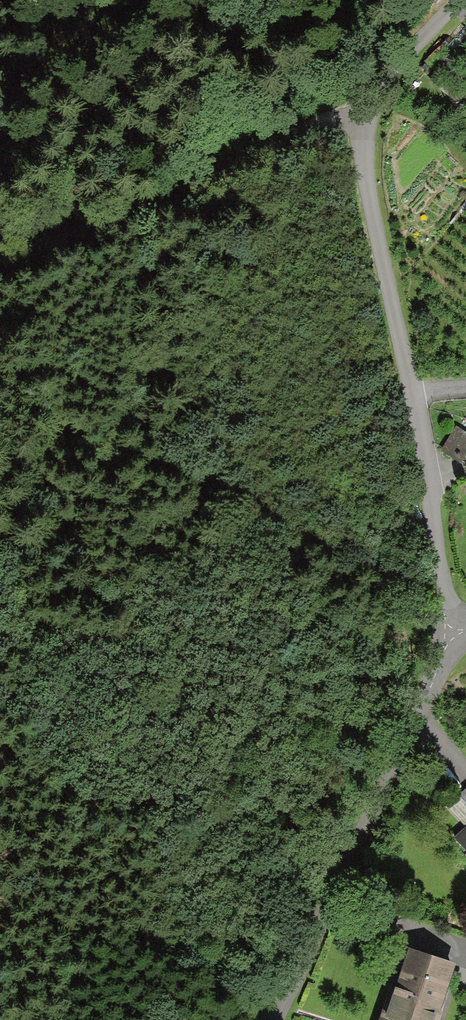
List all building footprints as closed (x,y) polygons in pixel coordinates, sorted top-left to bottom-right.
[(442,450),(459,462),(465,452),(465,434),(457,428),(442,450)] [(450,801),(465,819),(465,786),(450,801)] [(456,837),(465,847),(465,828),(456,837)] [(410,951),(398,989),(390,987),(379,1019),(438,1019),(455,966),(410,951)]
